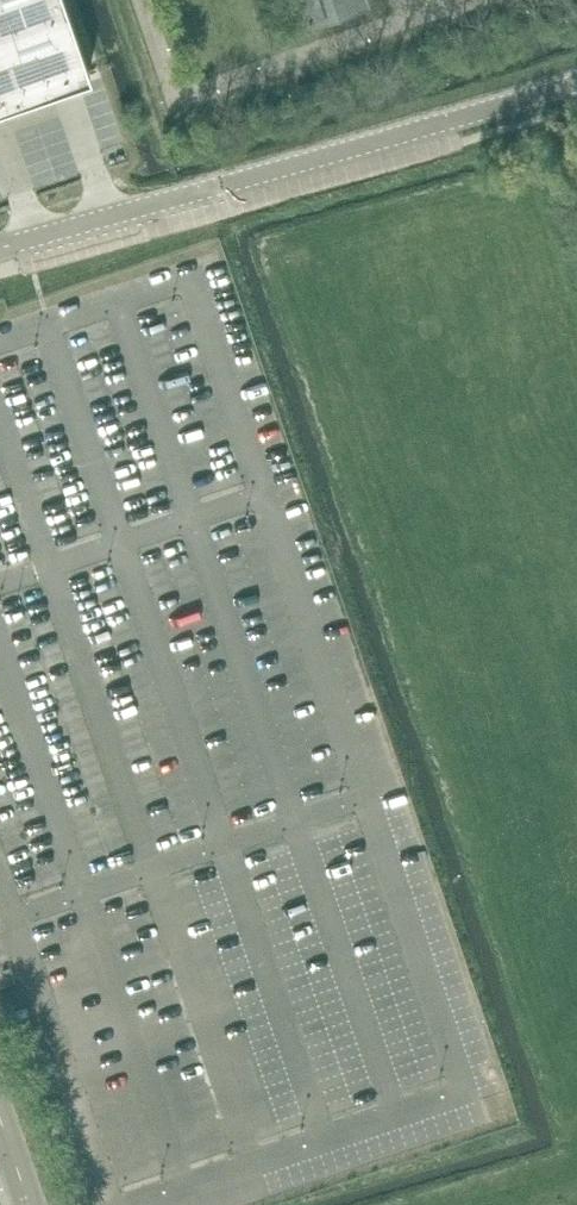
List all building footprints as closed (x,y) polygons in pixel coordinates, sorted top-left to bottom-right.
[(90,74),(67,8),(65,0),(0,0),(0,105),(90,74)] [(307,22),(367,1),(367,0),(300,0),(307,22)]
